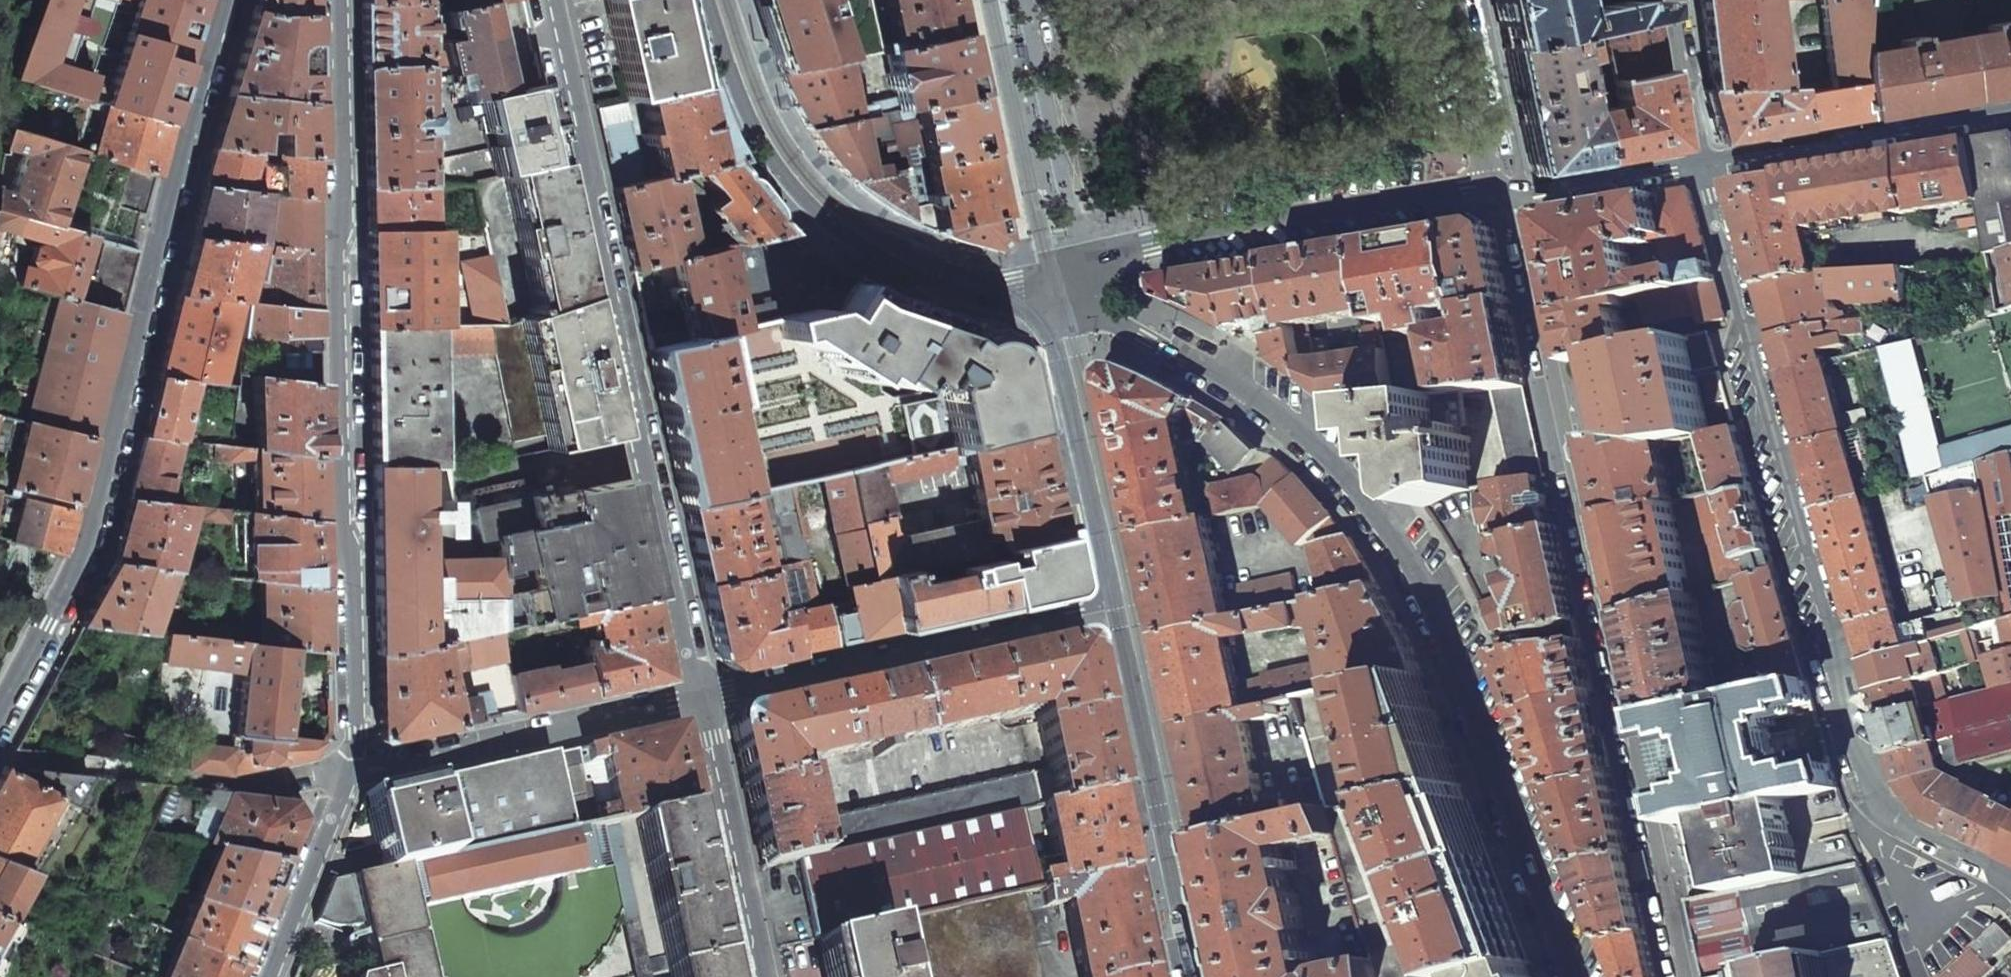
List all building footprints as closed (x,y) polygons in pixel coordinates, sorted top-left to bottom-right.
[(14,78),(85,100),(91,81),(92,77),(76,72),(77,68),(71,66),(68,76),(50,70),(71,0),(36,0),(14,78)] [(85,100),(103,105),(166,124),(176,91),(195,28),(203,0),(137,0),(132,17),(126,15),(123,24),(130,26),(127,34),(121,32),(119,38),(124,39),(122,46),(118,44),(116,51),(120,52),(118,59),(112,58),(109,66),(116,68),(109,90),(91,81),(85,100)] [(252,11),(271,17),(311,15),(310,0),(255,0),(252,11)] [(625,103),(641,99),(699,86),(693,66),(683,69),(668,0),(603,0),(625,103)] [(779,74),(845,60),(881,52),(879,44),(881,44),(876,19),(870,0),(755,0),(779,74)] [(881,52),(885,51),(960,35),(953,0),(883,0),(887,15),(892,41),(881,44),(879,44),(881,52)] [(1656,0),(1625,0),(1625,2),(1571,14),(1568,0),(1494,0),(1505,49),(1657,17),(1657,7),(1656,0)] [(1769,0),(1698,0),(1708,75),(1710,91),(1710,92),(1780,89),(1780,88),(1769,0)] [(1822,26),(1827,60),(1859,56),(1859,55),(1860,0),(1819,0),(1822,26)] [(361,36),(362,68),(421,68),(448,68),(445,54),(422,59),(421,2),(415,2),(361,3),(361,36)] [(508,91),(488,2),(466,7),(436,14),(445,54),(448,68),(450,75),(463,72),(466,83),(460,84),(463,101),(472,99),(481,97),(508,91)] [(252,11),(227,95),(312,104),(311,15),(271,17),(252,11)] [(876,19),(881,44),(892,41),(887,15),(876,19)] [(1532,175),(1680,150),(1676,125),(1665,64),(1657,17),(1505,49),(1507,61),(1519,114),(1532,175)] [(2010,95),(2010,29),(2005,30),(2004,28),(2008,27),(2007,22),(1985,26),(1986,31),(1989,30),(1990,33),(1959,38),(1969,96),(1970,102),(2010,95)] [(895,97),(898,110),(913,107),(974,94),(966,62),(960,35),(885,51),(890,72),(886,73),(890,90),(893,89),(895,97)] [(1919,37),(1897,40),(1898,48),(1859,55),(1859,56),(1859,85),(1864,113),(1888,109),(1889,116),(1917,111),(1946,106),(1945,100),(1969,96),(1959,38),(1920,44),(1919,37)] [(1027,40),(1023,41),(1027,60),(1035,58),(1031,39),(1027,40)] [(1830,89),(1859,85),(1859,56),(1827,60),(1829,79),(1830,89)] [(801,122),(806,130),(872,115),(869,103),(856,107),(845,60),(779,74),(784,88),(791,103),(801,122)] [(363,128),(364,187),(424,186),(421,68),(362,68),(363,128)] [(421,68),(424,186),(425,186),(473,183),(472,181),(491,176),(477,116),(485,114),(481,97),(472,99),(463,101),(456,102),(450,75),(448,68),(421,68)] [(1809,93),(1830,89),(1829,79),(1810,83),(1810,86),(1795,88),(1796,95),(1809,93)] [(1830,89),(1809,93),(1796,95),(1802,130),(1834,125),(1839,124),(1866,119),(1864,113),(1859,85),(1830,89)] [(641,99),(658,178),(675,174),(695,169),(732,160),(725,148),(718,135),(711,121),(699,86),(641,99)] [(477,116),(491,176),(502,174),(557,161),(548,119),(542,94),(534,88),(529,95),(520,90),(520,88),(508,91),(481,97),(485,114),(477,116)] [(1719,144),(1796,131),(1802,130),(1796,95),(1795,88),(1789,88),(1780,88),(1780,89),(1710,92),(1710,91),(1704,91),(1713,121),(1719,144)] [(915,117),(925,164),(986,150),(976,103),(974,94),(913,107),(915,117)] [(227,95),(212,147),(245,151),(257,152),(259,133),(275,133),(276,154),(277,154),(314,158),(312,104),(227,95)] [(869,103),(872,115),(886,113),(898,110),(895,97),(869,103)] [(606,151),(614,188),(641,182),(624,103),(597,109),(606,151)] [(166,124),(103,105),(91,156),(127,167),(154,175),(160,150),(166,124)] [(844,175),(849,180),(884,172),(883,164),(882,164),(867,167),(860,128),(886,121),(888,118),(886,113),(872,115),(806,130),(815,143),(826,156),(838,169),(844,175)] [(883,164),(884,172),(904,168),(925,164),(915,117),(892,123),(891,125),(895,145),(879,148),(882,164),(883,164)] [(5,129),(2,149),(23,156),(12,193),(0,190),(0,210),(54,227),(76,152),(5,129)] [(1974,141),(1985,202),(1994,256),(2010,250),(2010,134),(1974,141)] [(1939,146),(1905,152),(1916,212),(1920,212),(1985,202),(1974,141),(1939,146)] [(207,167),(202,188),(239,176),(245,151),(212,147),(207,167)] [(933,201),(938,228),(1000,216),(996,198),(993,182),(986,150),(925,164),(933,201)] [(245,151),(239,176),(259,163),(257,152),(245,151)] [(1847,162),(1790,172),(1798,205),(1811,202),(1815,227),(1818,230),(1906,214),(1906,219),(1920,216),(1920,212),(1916,212),(1905,152),(1847,162)] [(314,158),(277,154),(277,178),(278,195),(315,198),(315,178),(314,158)] [(765,207),(755,195),(742,177),(732,160),(695,169),(717,195),(710,200),(710,208),(738,244),(788,232),(775,218),(765,207)] [(502,174),(532,313),(586,295),(570,224),(557,161),(502,174)] [(259,163),(259,193),(278,195),(277,178),(273,177),(270,166),(271,167),(272,164),(269,164),(259,163)] [(154,175),(127,167),(117,206),(144,214),(154,175)] [(896,214),(911,222),(913,219),(901,174),(906,174),(904,168),(884,172),(849,180),(860,190),(876,202),(896,214)] [(738,244),(710,208),(710,200),(717,195),(695,169),(675,174),(693,254),(724,247),(738,244)] [(1818,275),(1798,205),(1790,172),(1730,182),(1740,219),(1751,259),(1759,287),(1795,277),(1818,275)] [(624,235),(686,221),(675,174),(658,178),(641,182),(614,188),(624,233),(624,235)] [(1145,174),(1138,176),(1138,178),(1139,185),(1146,184),(1145,174)] [(365,209),(366,231),(427,230),(425,186),(424,186),(364,187),(365,209)] [(191,237),(250,243),(255,244),(258,207),(259,193),(202,188),(196,212),(191,237)] [(1549,212),(1544,215),(1543,217),(1543,218),(1543,219),(1543,221),(1553,267),(1563,313),(1621,300),(1646,294),(1716,279),(1703,234),(1691,188),(1549,212)] [(260,238),(259,244),(261,244),(271,245),(316,251),(316,225),(315,198),(278,195),(259,193),(258,207),(271,208),(273,239),(260,238)] [(918,222),(917,225),(935,232),(934,228),(938,228),(933,201),(914,206),(918,222)] [(0,210),(0,229),(44,242),(42,246),(38,245),(34,247),(29,261),(32,266),(36,267),(35,272),(13,265),(8,282),(32,289),(42,292),(57,296),(69,300),(88,237),(54,227),(0,210)] [(1000,216),(938,228),(934,228),(935,232),(942,234),(997,250),(1006,242),(1000,216)] [(686,221),(624,235),(632,269),(672,259),(693,254),(686,221)] [(1508,294),(1494,228),(1485,222),(1459,227),(1475,308),(1509,300),(1508,294)] [(1475,308),(1459,227),(1418,234),(1370,242),(1385,324),(1435,315),(1443,314),(1474,308),(1475,308)] [(367,279),(368,327),(432,325),(452,325),(451,298),(438,298),(437,284),(444,284),(444,269),(437,269),(436,230),(427,230),(366,231),(367,279)] [(184,266),(177,295),(236,302),(250,243),(191,237),(184,266)] [(136,251),(103,241),(87,305),(121,314),(128,282),(136,251)] [(1329,249),(1319,250),(1332,320),(1382,311),(1370,242),(1329,249)] [(249,296),(248,303),(318,309),(317,280),(316,251),(271,245),(269,252),(264,251),(258,279),(263,280),(259,297),(249,296)] [(739,310),(724,247),(693,254),(672,259),(680,295),(678,295),(679,301),(681,300),(691,340),(718,333),(743,328),(739,310)] [(1332,320),(1319,250),(1280,257),(1307,380),(1312,384),(1337,404),(1364,400),(1397,396),(1385,324),(1365,328),(1369,353),(1331,360),(1316,360),(1308,324),(1332,320)] [(1994,256),(2004,305),(2006,311),(2010,309),(2010,250),(1994,256)] [(460,262),(475,325),(488,324),(504,324),(489,256),(460,262)] [(1199,311),(1234,330),(1236,328),(1266,321),(1271,335),(1296,332),(1280,257),(1229,266),(1162,277),(1165,295),(1199,311)] [(1852,299),(1857,304),(1866,303),(1909,301),(1908,270),(1864,271),(1830,274),(1831,280),(1831,283),(1839,283),(1839,298),(1852,299)] [(1772,337),(1815,325),(1828,324),(1827,316),(1819,282),(1831,280),(1830,274),(1818,275),(1795,277),(1759,287),(1765,312),(1772,337)] [(833,319),(855,283),(842,275),(830,293),(832,299),(823,313),(833,319)] [(1716,279),(1646,294),(1652,322),(1702,311),(1705,323),(1727,318),(1724,310),(1716,279)] [(935,398),(945,446),(962,442),(1036,426),(1035,420),(1028,389),(1020,355),(1017,350),(1013,346),(1001,335),(991,330),(952,320),(912,308),(879,294),(855,283),(833,319),(823,313),(819,310),(774,320),(779,342),(790,339),(861,385),(866,377),(880,386),(884,380),(901,391),(906,382),(919,390),(926,388),(931,380),(937,383),(933,387),(935,398)] [(32,289),(25,322),(34,324),(42,292),(32,289)] [(820,291),(739,310),(743,328),(774,320),(819,310),(823,313),(832,299),(820,291)] [(167,335),(157,376),(189,380),(236,386),(237,378),(220,375),(224,356),(220,355),(225,332),(230,333),(237,302),(236,302),(177,295),(167,335)] [(554,433),(557,448),(617,435),(612,415),(600,360),(586,295),(532,313),(527,315),(554,433)] [(57,296),(26,422),(91,438),(99,403),(114,341),(121,314),(87,305),(69,300),(57,296)] [(1443,314),(1435,315),(1451,391),(1462,390),(1496,387),(1528,385),(1511,308),(1509,300),(1475,308),(1474,308),(1476,321),(1445,326),(1443,314)] [(1621,300),(1563,313),(1565,319),(1573,361),(1607,354),(1632,349),(1621,300)] [(248,303),(243,337),(271,336),(273,353),(275,353),(319,350),(318,330),(318,309),(248,303)] [(2004,305),(1958,310),(1961,323),(1985,316),(2006,311),(2004,305)] [(493,353),(512,442),(554,433),(527,315),(504,324),(488,324),(493,353)] [(1435,315),(1385,324),(1397,396),(1451,391),(1435,315)] [(727,404),(745,492),(750,491),(766,487),(788,482),(818,475),(845,469),(878,462),(894,458),(905,455),(895,406),(935,398),(933,387),(937,383),(931,380),(926,388),(919,390),(906,382),(901,391),(884,380),(880,386),(866,377),(861,385),(790,339),(779,342),(774,320),(743,328),(718,333),(733,403),(727,404)] [(1815,325),(1772,337),(1777,355),(1782,373),(1825,362),(1822,352),(1831,350),(1847,345),(1847,344),(1845,337),(1867,334),(1866,320),(1828,324),(1815,325)] [(432,325),(432,349),(435,352),(435,354),(493,353),(488,324),(475,325),(452,325),(432,325)] [(369,397),(371,468),(414,467),(436,466),(432,349),(432,325),(368,327),(369,397)] [(649,350),(686,341),(686,337),(677,331),(647,338),(649,350)] [(1271,335),(1277,358),(1301,376),(1307,381),(1307,380),(1296,332),(1271,335)] [(1729,398),(1710,332),(1689,337),(1697,371),(1704,369),(1712,402),(1729,398)] [(666,428),(683,506),(741,492),(745,492),(727,404),(733,403),(718,333),(691,340),(686,341),(649,350),(666,428)] [(1945,449),(1915,336),(1881,346),(1912,459),(1945,449)] [(1614,377),(1623,416),(1621,416),(1625,438),(1666,443),(1684,439),(1708,435),(1711,434),(1705,411),(1697,371),(1689,337),(1632,349),(1607,354),(1612,378),(1614,377)] [(1847,345),(1831,350),(1833,359),(1852,354),(1849,344),(1847,344),(1847,345)] [(275,353),(271,378),(320,383),(319,350),(275,353)] [(1798,431),(1802,445),(1846,433),(1841,416),(1825,362),(1782,373),(1798,431)] [(14,364),(9,383),(19,386),(24,367),(14,364)] [(1108,386),(1107,386),(1113,411),(1117,431),(1129,486),(1194,471),(1188,442),(1183,421),(1196,400),(1159,380),(1128,367),(1127,368),(1123,366),(1117,365),(1114,366),(1110,369),(1108,371),(1106,375),(1106,382),(1108,386)] [(150,405),(143,435),(175,439),(189,380),(157,376),(150,405)] [(254,376),(255,448),(321,456),(321,419),(320,383),(271,378),(254,376)] [(1528,385),(1496,387),(1516,481),(1541,477),(1548,476),(1537,425),(1528,385)] [(1397,396),(1364,400),(1368,435),(1369,435),(1389,433),(1389,441),(1391,461),(1392,461),(1409,459),(1411,486),(1425,506),(1455,490),(1473,488),(1468,443),(1470,443),(1470,436),(1461,436),(1460,426),(1466,426),(1462,390),(1451,391),(1397,396)] [(895,406),(905,455),(945,446),(935,398),(895,406)] [(1196,400),(1183,421),(1188,442),(1208,443),(1214,443),(1232,426),(1235,424),(1196,400)] [(1841,416),(1846,433),(1870,426),(1865,409),(1841,416)] [(8,447),(14,420),(10,419),(1,417),(0,416),(0,445),(8,447)] [(26,422),(9,495),(12,496),(23,499),(73,511),(82,474),(91,438),(26,422)] [(965,460),(972,497),(1047,480),(1047,477),(1045,470),(1036,426),(962,442),(966,460),(965,460)] [(1214,443),(1237,470),(1258,450),(1245,438),(1232,426),(1214,443)] [(1846,433),(1864,496),(1888,489),(1870,426),(1846,433)] [(1750,475),(1737,427),(1711,434),(1708,435),(1723,490),(1725,496),(1754,488),(1750,475)] [(1945,449),(1912,459),(1918,481),(2010,453),(2010,429),(1945,449)] [(1813,486),(1819,509),(1864,496),(1846,433),(1802,445),(1813,486)] [(143,435),(127,498),(161,502),(175,439),(143,435)] [(1684,439),(1697,495),(1698,495),(1723,490),(1708,435),(1684,439)] [(1625,438),(1590,437),(1599,480),(1606,511),(1672,501),(1679,499),(1666,443),(1625,438)] [(945,446),(905,455),(894,458),(878,462),(882,483),(947,467),(949,464),(965,460),(966,460),(962,442),(945,446)] [(256,483),(257,513),(323,521),(321,456),(255,448),(229,445),(216,444),(214,455),(224,456),(224,461),(255,457),(255,478),(253,478),(253,483),(256,483)] [(1890,489),(1925,619),(1932,641),(1974,630),(2006,621),(2010,620),(2010,453),(1918,481),(1890,489)] [(466,496),(470,509),(537,494),(538,498),(626,478),(622,459),(556,473),(554,478),(554,481),(534,485),(532,478),(470,491),(466,496)] [(1260,476),(1257,477),(1263,481),(1268,505),(1300,477),(1298,474),(1296,473),(1295,474),(1288,468),(1278,459),(1260,476)] [(845,469),(857,524),(885,518),(894,515),(893,509),(888,511),(882,483),(878,462),(845,469)] [(448,500),(448,467),(436,466),(414,467),(415,496),(422,495),(422,501),(441,501),(448,500)] [(371,468),(375,654),(425,643),(424,603),(438,603),(437,576),(423,577),(423,560),(432,559),(431,542),(423,542),(422,521),(436,521),(437,535),(449,535),(448,500),(441,501),(422,501),(422,495),(415,496),(414,467),(371,468)] [(857,524),(845,469),(818,475),(846,600),(849,609),(829,614),(837,642),(849,639),(896,629),(883,576),(869,579),(857,524)] [(1194,471),(1129,486),(1139,530),(1139,533),(1205,519),(1194,471)] [(1218,486),(1214,492),(1219,515),(1267,505),(1268,505),(1263,481),(1257,477),(1218,486)] [(1268,505),(1267,505),(1301,545),(1311,538),(1335,517),(1329,510),(1300,477),(1268,505)] [(1503,538),(1548,528),(1546,513),(1554,512),(1552,496),(1552,493),(1543,494),(1541,477),(1516,481),(1496,484),(1503,538)] [(512,573),(511,569),(527,565),(532,587),(497,594),(497,628),(500,627),(564,614),(651,595),(637,531),(626,478),(538,498),(537,494),(470,509),(477,542),(481,541),(486,559),(496,559),(497,576),(512,573)] [(978,518),(985,552),(1005,548),(1059,536),(1047,480),(972,497),(977,519),(978,518)] [(806,560),(788,482),(766,487),(775,524),(785,565),(806,560)] [(1487,497),(1491,527),(1503,538),(1496,484),(1494,485),(1487,497)] [(750,491),(758,523),(768,520),(769,525),(775,524),(766,487),(750,491)] [(1725,496),(1744,560),(1752,557),(1772,551),(1769,541),(1754,488),(1725,496)] [(1723,490),(1698,495),(1723,586),(1746,578),(1757,575),(1752,557),(1744,560),(1725,496),(1723,490)] [(692,550),(699,582),(758,570),(741,492),(683,506),(692,550)] [(0,496),(0,510),(9,512),(12,496),(9,495),(1,493),(0,496)] [(1864,496),(1819,509),(1832,555),(1841,590),(1854,638),(1858,650),(1861,661),(1932,641),(1925,619),(1900,626),(1864,496)] [(119,530),(112,562),(171,569),(186,505),(161,502),(127,498),(119,530)] [(23,499),(12,541),(59,556),(64,545),(69,528),(73,511),(23,499)] [(1672,501),(1606,511),(1618,569),(1629,616),(1691,596),(1672,501)] [(201,506),(199,518),(225,521),(227,510),(201,506)] [(248,512),(250,578),(262,579),(325,586),(324,554),(323,521),(257,513),(248,512)] [(1335,517),(1311,538),(1318,546),(1353,537),(1351,535),(1335,517)] [(883,576),(906,570),(985,552),(978,518),(977,519),(896,538),(888,533),(885,518),(857,524),(869,579),(883,576)] [(1205,519),(1139,533),(1150,585),(1161,634),(1232,619),(1228,603),(1209,518),(1205,519)] [(1524,618),(1528,632),(1561,628),(1579,620),(1568,568),(1559,526),(1548,528),(1503,538),(1507,553),(1514,557),(1519,556),(1521,559),(1526,557),(1528,574),(1509,580),(1514,593),(1522,612),(1524,618)] [(883,576),(896,629),(977,611),(1058,593),(1062,592),(1065,590),(1067,587),(1068,586),(1069,584),(1069,579),(1068,576),(1059,536),(1005,548),(1008,562),(992,565),(990,558),(953,567),(955,574),(906,585),(904,575),(908,575),(906,570),(883,576)] [(1353,537),(1318,546),(1330,596),(1379,584),(1353,537)] [(1757,575),(1777,569),(1772,551),(1752,557),(1757,575)] [(424,603),(425,643),(437,640),(497,628),(497,594),(497,576),(496,559),(486,559),(432,559),(423,560),(423,577),(437,576),(438,603),(424,603)] [(778,606),(780,615),(817,606),(806,560),(785,565),(769,568),(778,606)] [(95,593),(78,625),(148,632),(171,569),(112,562),(95,593)] [(1748,607),(1745,613),(1754,646),(1761,649),(1766,648),(1777,688),(1808,680),(1792,624),(1777,569),(1757,575),(1746,578),(1753,605),(1748,607)] [(709,626),(716,657),(728,665),(789,652),(780,615),(778,606),(767,609),(758,570),(699,582),(709,626)] [(1243,599),(1228,603),(1232,619),(1295,604),(1300,603),(1294,576),(1241,587),(1243,599)] [(262,579),(262,645),(290,647),(326,651),(325,619),(325,586),(262,579)] [(1330,596),(1319,599),(1338,690),(1365,684),(1423,671),(1411,641),(1404,629),(1379,584),(1330,596)] [(1491,629),(1491,630),(1524,618),(1522,612),(1514,593),(1480,605),(1491,629)] [(1691,596),(1629,616),(1640,671),(1650,714),(1719,699),(1696,594),(1691,596)] [(580,641),(582,649),(660,634),(654,609),(651,595),(564,614),(567,625),(590,620),(593,638),(580,641)] [(1300,603),(1295,604),(1298,627),(1314,627),(1309,601),(1300,603)] [(780,615),(789,652),(819,645),(837,642),(829,614),(827,604),(817,606),(780,615)] [(1232,619),(1161,634),(1163,644),(1182,726),(1246,712),(1240,684),(1232,645),(1237,644),(1235,635),(1298,627),(1295,604),(1232,619)] [(1528,632),(1495,636),(1500,653),(1505,651),(1583,639),(1579,620),(1561,628),(1528,632)] [(444,673),(507,660),(500,627),(497,628),(437,640),(444,673)] [(1932,641),(1861,661),(1862,668),(1868,690),(1946,671),(1984,659),(1974,630),(1932,641)] [(166,634),(163,663),(227,670),(225,685),(225,686),(228,687),(238,688),(242,643),(166,634)] [(584,662),(592,694),(631,686),(669,678),(660,634),(582,649),(584,662)] [(1521,709),(1594,690),(1587,660),(1583,639),(1505,651),(1500,653),(1511,681),(1521,709)] [(444,673),(437,640),(425,643),(375,654),(377,693),(378,738),(378,739),(380,740),(418,732),(455,724),(450,702),(444,673)] [(1071,641),(987,660),(999,719),(1034,712),(1037,723),(1096,710),(1094,699),(1083,649),(1082,648),(1082,647),(1076,643),(1071,641)] [(233,734),(233,735),(243,736),(241,753),(248,762),(262,763),(272,755),(273,739),(280,740),(281,737),(285,694),(290,647),(262,645),(242,643),(238,688),(233,734)] [(290,647),(285,694),(297,695),(327,698),(326,651),(290,647)] [(1991,656),(1999,686),(2010,683),(2010,650),(1991,656)] [(917,737),(999,719),(987,660),(950,668),(905,677),(917,737)] [(161,662),(159,678),(160,678),(225,685),(227,670),(163,663),(161,662)] [(510,674),(518,711),(555,703),(592,694),(584,662),(550,670),(549,665),(510,674)] [(1266,678),(1240,684),(1246,712),(1275,705),(1302,699),(1328,693),(1321,664),(1266,676),(1266,678)] [(1423,671),(1365,684),(1395,797),(1462,782),(1442,725),(1423,673),(1423,671)] [(1946,671),(1868,690),(1870,696),(1876,719),(1949,699),(1943,678),(1948,677),(1946,671)] [(823,696),(836,755),(871,747),(880,745),(917,737),(905,677),(868,686),(823,696)] [(1815,703),(1808,680),(1777,688),(1719,699),(1650,714),(1655,737),(1673,733),(1680,765),(1687,796),(1668,800),(1673,822),(1707,815),(1786,797),(1838,785),(1832,765),(1809,769),(1808,763),(1788,767),(1786,759),(1779,761),(1772,727),(1779,725),(1778,718),(1797,714),(1796,707),(1815,703)] [(1933,742),(1941,770),(2010,750),(2010,683),(1999,686),(1949,699),(1876,719),(1878,726),(1886,755),(1933,742)] [(1328,693),(1302,699),(1326,780),(1334,809),(1334,810),(1393,797),(1395,797),(1365,684),(1338,690),(1328,693)] [(225,723),(222,748),(229,749),(229,737),(228,736),(229,733),(233,734),(238,688),(228,687),(225,723)] [(1572,782),(1613,773),(1602,727),(1594,690),(1521,709),(1526,722),(1550,788),(1572,782)] [(455,724),(479,719),(496,715),(491,694),(488,692),(474,695),(474,696),(450,702),(455,724)] [(285,694),(281,737),(293,738),(297,695),(285,694)] [(744,787),(803,774),(801,773),(794,775),(791,765),(836,755),(823,696),(783,704),(739,714),(730,727),(744,787)] [(1246,712),(1182,726),(1193,781),(1205,836),(1334,809),(1326,780),(1264,794),(1247,719),(1254,720),(1277,715),(1275,705),(1246,712)] [(1096,710),(1037,723),(1047,771),(1053,802),(1114,789),(1105,748),(1096,710)] [(191,744),(188,769),(228,774),(310,756),(321,741),(293,738),(281,737),(280,740),(273,739),(272,755),(262,763),(248,762),(241,753),(243,736),(233,735),(233,734),(229,733),(228,736),(229,737),(229,749),(222,748),(225,723),(205,721),(202,745),(191,744)] [(1129,726),(1121,727),(1131,775),(1139,774),(1129,726)] [(697,805),(679,727),(639,735),(598,744),(602,760),(612,807),(615,822),(687,807),(697,805)] [(1933,742),(1886,755),(1893,781),(1897,794),(1898,795),(1941,770),(1933,742)] [(602,760),(598,744),(585,747),(588,763),(602,760)] [(871,747),(874,758),(883,756),(880,745),(871,747)] [(612,807),(602,760),(588,763),(585,747),(576,749),(583,783),(589,782),(595,811),(612,807)] [(583,783),(576,749),(551,755),(568,832),(597,826),(593,811),(595,811),(589,782),(583,783)] [(568,832),(551,755),(445,777),(427,781),(445,857),(568,832)] [(69,806),(86,776),(5,766),(2,767),(57,796),(55,800),(69,806)] [(57,796),(2,767),(0,771),(0,860),(18,866),(53,798),(55,800),(57,796)] [(1911,805),(1926,816),(1930,818),(1949,828),(1968,785),(1974,774),(1975,772),(1954,778),(1941,770),(1898,795),(1911,805)] [(1047,771),(1028,775),(1035,806),(1042,805),(1053,802),(1047,771)] [(1564,825),(1578,861),(1629,851),(1620,807),(1613,773),(1572,782),(1550,788),(1564,825)] [(761,867),(795,860),(822,854),(803,774),(744,787),(754,833),(761,867)] [(1028,774),(831,817),(839,850),(1016,811),(1035,806),(1028,775),(1028,774)] [(1968,785),(1977,790),(1983,778),(1974,774),(1968,785)] [(445,857),(427,781),(364,795),(381,870),(399,867),(414,864),(445,857)] [(1393,797),(1459,976),(1480,976),(1530,963),(1498,877),(1462,784),(1462,782),(1395,797),(1393,797)] [(1949,828),(1971,839),(1983,845),(2010,858),(2010,857),(2010,807),(1999,801),(1977,790),(1968,785),(1949,828)] [(221,809),(228,791),(210,789),(205,803),(221,809)] [(1053,802),(1042,805),(1053,858),(1056,873),(1037,877),(1035,878),(1038,890),(1131,870),(1116,799),(1114,789),(1053,802)] [(300,821),(303,815),(293,799),(279,797),(228,791),(221,809),(208,841),(216,842),(287,855),(300,821)] [(1999,801),(2010,807),(2010,800),(2002,795),(1999,801)] [(1334,810),(1341,836),(1377,960),(1382,976),(1459,976),(1393,797),(1334,810)] [(1802,876),(1786,797),(1707,815),(1712,837),(1724,893),(1802,876)] [(55,846),(75,810),(69,806),(55,800),(53,798),(18,866),(28,871),(34,873),(50,844),(55,846)] [(615,822),(612,807),(595,811),(593,811),(597,826),(601,825),(615,822)] [(687,807),(615,822),(624,863),(628,881),(648,974),(720,958),(706,896),(711,895),(707,879),(706,874),(701,875),(687,807)] [(1236,976),(1314,976),(1311,964),(1319,962),(1317,954),(1309,955),(1304,932),(1309,931),(1310,930),(1310,929),(1303,896),(1302,894),(1300,894),(1296,894),(1291,872),(1299,870),(1298,861),(1289,863),(1286,848),(1341,836),(1334,810),(1334,809),(1205,836),(1218,897),(1231,958),(1236,976)] [(822,854),(795,860),(813,940),(817,938),(884,924),(914,917),(1021,894),(1038,890),(1035,878),(1037,877),(1033,863),(1032,862),(1028,863),(1016,811),(839,850),(822,854)] [(601,825),(609,866),(613,884),(628,881),(624,863),(615,822),(601,825)] [(568,832),(577,873),(609,866),(601,825),(597,826),(568,832)] [(445,857),(414,864),(423,906),(457,898),(558,877),(562,877),(576,873),(577,873),(568,832),(445,857)] [(275,885),(287,855),(216,842),(195,894),(263,915),(275,885)] [(1637,885),(1629,851),(1578,861),(1595,907),(1606,937),(1647,929),(1637,885)] [(1053,858),(1033,863),(1037,877),(1056,873),(1053,858)] [(28,871),(18,866),(0,860),(0,914),(3,916),(28,871)] [(1690,900),(1700,945),(1707,976),(1719,976),(1765,966),(1829,952),(1893,937),(1859,864),(1802,876),(1724,893),(1690,900)] [(409,909),(419,955),(420,958),(432,971),(438,976),(577,976),(588,967),(602,950),(610,936),(619,911),(613,884),(609,866),(577,873),(576,873),(578,883),(564,886),(562,877),(558,877),(559,886),(558,897),(556,906),(550,917),(541,926),(531,933),(519,938),(506,939),(496,937),(484,933),(476,928),(465,916),(461,909),(459,903),(457,898),(423,906),(409,909)] [(419,955),(409,909),(399,867),(381,870),(348,877),(358,926),(369,976),(424,976),(419,955)] [(1038,890),(1041,907),(1043,907),(1064,902),(1081,976),(1153,976),(1151,970),(1147,950),(1131,870),(1038,890)] [(578,883),(576,873),(562,877),(564,886),(578,883)] [(331,881),(314,923),(331,929),(336,930),(341,929),(358,926),(348,877),(331,881)] [(648,974),(628,881),(613,884),(619,911),(633,976),(649,976),(648,974)] [(1038,890),(1021,894),(1024,911),(1025,911),(1041,907),(1038,890)] [(254,938),(263,915),(195,894),(179,936),(245,962),(254,938)] [(914,917),(920,947),(926,976),(1039,976),(1024,911),(1021,894),(914,917)] [(1041,907),(1025,911),(1029,925),(1030,925),(1035,944),(1052,940),(1043,907),(1041,907)] [(914,917),(884,924),(891,953),(920,947),(914,917)] [(1995,965),(1990,959),(2010,940),(2010,935),(1999,922),(1942,976),(1982,976),(1995,965)] [(817,938),(826,976),(896,976),(891,953),(884,924),(817,938)] [(159,934),(163,928),(155,925),(152,931),(159,934)] [(1647,929),(1606,937),(1621,976),(1657,976),(1647,929)] [(245,962),(179,936),(163,976),(238,976),(245,962)] [(1893,937),(1829,952),(1835,976),(1906,976),(1893,937)] [(1719,976),(1835,976),(1829,952),(1765,966),(1719,976)] [(720,958),(648,974),(649,976),(724,976),(720,958)] [(1377,960),(1330,970),(1330,973),(1327,976),(1326,976),(1382,976),(1377,960)] [(1530,963),(1480,976),(1535,976),(1530,963)]
